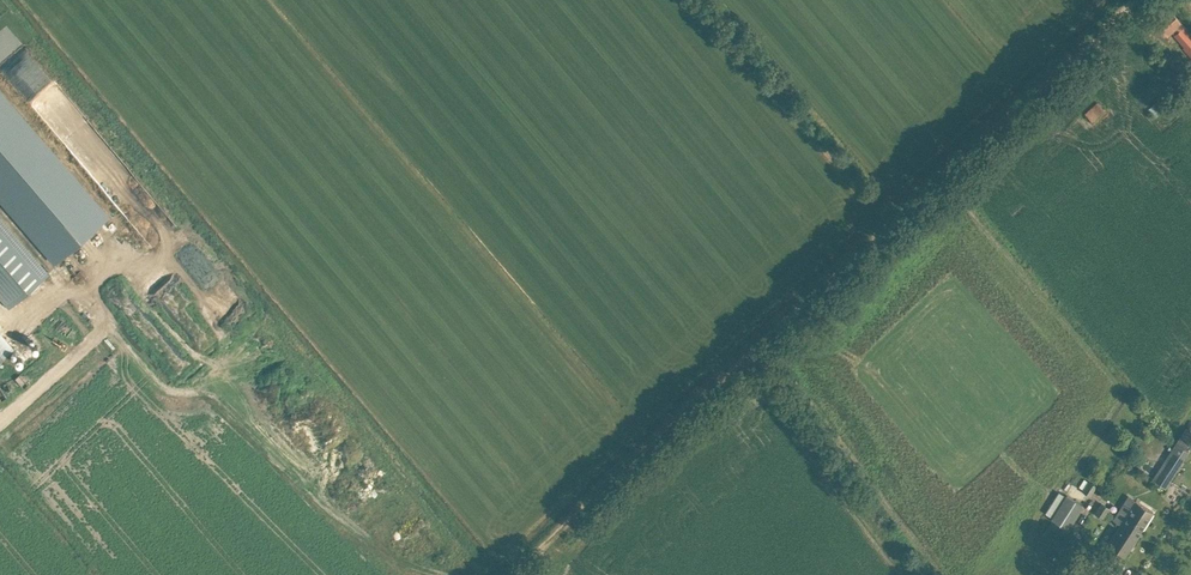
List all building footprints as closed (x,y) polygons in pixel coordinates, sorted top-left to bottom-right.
[(1168,34),(1171,31),(1185,47),(1184,49),(1190,57),(1190,33),(1190,32),(1169,8),(1155,20),(1168,34)] [(55,260),(106,217),(0,95),(0,197),(55,260)] [(1148,109),(1156,117),(1166,106),(1158,99),(1148,109)] [(1087,115),(1093,122),(1106,110),(1099,103),(1087,115)] [(10,307),(49,273),(0,217),(0,295),(10,307)] [(0,324),(0,363),(19,347),(0,324)] [(1166,486),(1189,449),(1185,447),(1190,438),(1190,429),(1187,427),(1154,478),(1166,486)] [(1082,490),(1090,495),(1097,485),(1088,480),(1082,490)] [(1051,518),(1068,529),(1084,505),(1066,494),(1051,518)] [(1128,495),(1112,519),(1121,524),(1112,539),(1128,549),(1153,511),(1128,495)] [(1095,512),(1103,517),(1109,507),(1101,502),(1095,512)] [(1103,552),(1120,562),(1128,549),(1112,539),(1103,552)]
